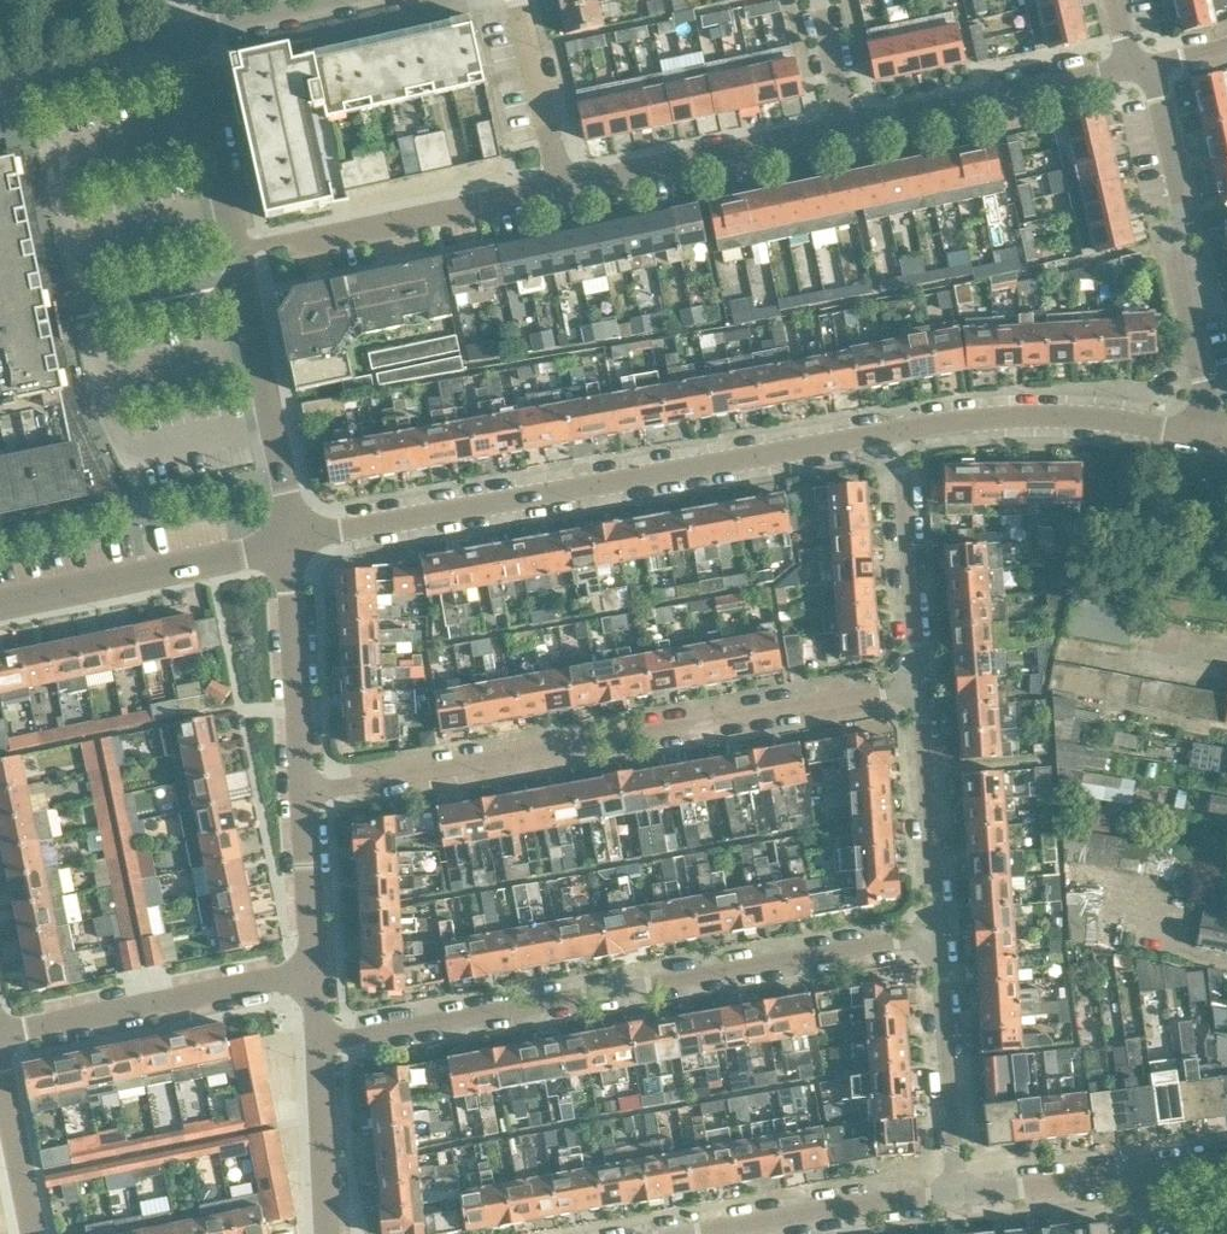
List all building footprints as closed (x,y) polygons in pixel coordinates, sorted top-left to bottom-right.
[(598,0),(559,0),(562,12),(599,4),(598,0)] [(663,0),(653,0),(647,2),(650,17),(666,13),(663,0)] [(688,0),(672,0),(674,12),(690,9),(688,0)] [(780,0),(777,0),(761,3),(764,15),(782,11),(780,0)] [(985,0),(973,0),(976,14),(988,11),(985,0)] [(1027,8),(1062,0),(1026,0),(1027,8)] [(1076,0),(1062,0),(1027,8),(1032,29),(1080,18),(1076,0)] [(1176,9),(1215,0),(1174,0),(1176,9)] [(1213,12),(1226,9),(1226,0),(1215,0),(1176,9),(1181,32),(1216,24),(1213,12)] [(764,15),(761,3),(743,7),(746,19),(764,15)] [(604,27),(599,4),(562,12),(567,35),(604,27)] [(697,20),(694,8),(690,9),(674,12),(673,13),(674,20),(675,25),(697,20)] [(736,21),(733,9),(717,13),(719,24),(736,21)] [(964,61),(954,11),(931,16),(942,66),(964,61)] [(719,24),(717,13),(701,16),(703,27),(719,24)] [(233,60),(231,60),(232,64),(238,91),(239,95),(245,122),(266,216),(266,219),(278,216),(301,211),(306,210),(319,207),(325,206),(334,203),(330,186),(328,187),(311,110),(325,107),(327,118),(462,88),(485,83),(471,17),(470,16),(469,16),(457,19),(456,19),(456,21),(458,28),(316,59),(293,64),(289,44),(287,44),(288,48),(233,60)] [(942,66),(931,16),(910,21),(920,70),(942,66)] [(1085,40),(1080,18),(1032,29),(1037,51),(1085,40)] [(677,31),(675,25),(674,20),(657,23),(660,35),(677,31)] [(920,70),(910,21),(888,26),(899,75),(920,70)] [(985,42),(981,24),(970,26),(974,45),(985,42)] [(650,37),(647,26),(647,25),(631,29),(633,40),(650,37)] [(899,75),(888,26),(866,30),(877,80),(899,75)] [(633,40),(631,29),(614,33),(617,44),(633,40)] [(607,46),(605,35),(588,38),(591,50),(607,46)] [(591,50),(588,38),(572,41),(575,53),(591,50)] [(990,61),(985,42),(974,45),(978,63),(990,61)] [(803,95),(792,46),(771,50),(781,99),(803,95)] [(781,99),(771,50),(749,55),(760,104),(781,99)] [(760,104),(749,55),(728,59),(738,108),(760,104)] [(738,108),(728,59),(706,64),(716,113),(738,108)] [(716,113),(706,64),(684,68),(695,117),(716,113)] [(695,117),(684,68),(663,73),(673,122),(695,117)] [(1226,72),(1192,80),(1197,103),(1226,96),(1226,74),(1226,72)] [(673,122),(663,73),(641,77),(652,126),(673,122)] [(652,126),(641,77),(620,82),(630,131),(652,126)] [(630,131),(620,82),(598,87),(608,135),(630,131)] [(608,135),(598,87),(576,91),(587,140),(608,135)] [(1197,103),(1203,126),(1226,120),(1226,96),(1197,103)] [(1037,110),(1014,117),(1021,140),(1044,132),(1037,110)] [(1107,137),(1102,116),(1053,127),(1058,149),(1107,137)] [(502,158),(493,120),(476,124),(484,161),(502,158)] [(1203,126),(1208,149),(1226,144),(1226,120),(1203,126)] [(454,168),(446,131),(430,134),(438,172),(454,168)] [(438,172),(430,134),(414,138),(422,175),(438,172)] [(1112,159),(1107,137),(1058,149),(1063,170),(1112,159)] [(1023,157),(1020,141),(1008,143),(1012,159),(1023,157)] [(1004,192),(994,143),(971,148),(981,197),(983,196),(990,228),(1002,225),(995,194),(1002,193),(1004,192)] [(1208,149),(1213,172),(1226,168),(1226,144),(1208,149)] [(392,182),(383,145),(368,148),(377,185),(392,182)] [(377,185),(368,148),(353,152),(355,161),(362,189),(377,185)] [(981,197),(971,148),(948,153),(958,202),(981,197)] [(958,202),(948,153),(925,157),(935,206),(958,202)] [(108,492),(67,406),(50,322),(43,291),(15,157),(0,160),(0,515),(108,492)] [(935,206),(925,157),(902,162),(912,211),(935,206)] [(1027,173),(1023,157),(1012,159),(1015,176),(1027,173)] [(1068,192),(1117,180),(1112,159),(1063,170),(1048,174),(1053,195),(1068,192)] [(362,189),(355,161),(340,164),(347,192),(362,189)] [(912,211),(902,162),(879,167),(890,216),(912,211)] [(879,167),(848,174),(852,194),(860,192),(864,210),(866,221),(890,216),(879,167)] [(1213,172),(1218,195),(1226,193),(1226,168),(1213,172)] [(848,174),(825,179),(835,227),(858,223),(856,212),(864,210),(860,192),(852,194),(848,174)] [(835,227),(825,179),(802,184),(812,232),(835,227)] [(1122,202),(1117,180),(1068,192),(1073,213),(1122,202)] [(1033,200),(1029,183),(1018,186),(1021,202),(1033,200)] [(812,232),(802,184),(779,188),(789,237),(812,232)] [(789,237),(779,188),(756,193),(766,242),(789,237)] [(766,242),(756,193),(733,198),(743,247),(766,242)] [(1218,195),(1220,201),(1226,207),(1226,193),(1218,195)] [(743,247),(733,198),(710,203),(720,252),(722,251),(725,263),(743,259),(741,247),(743,247)] [(1036,215),(1033,200),(1021,202),(1025,218),(1036,215)] [(1127,223),(1122,202),(1073,213),(1077,235),(1127,223)] [(705,238),(698,206),(673,211),(683,260),(695,257),(691,240),(705,238)] [(683,260),(673,211),(648,216),(655,248),(668,245),(672,262),(683,260)] [(648,216),(623,222),(634,270),(656,265),(653,248),(655,248),(648,216)] [(634,270),(623,222),(598,227),(609,275),(634,270)] [(1132,245),(1127,223),(1077,235),(1082,255),(1095,251),(1096,253),(1132,245)] [(1035,244),(1031,226),(1020,229),(1024,247),(1035,244)] [(609,275),(598,227),(573,232),(584,281),(595,279),(594,278),(606,275),(607,276),(609,275)] [(584,281),(573,232),(548,237),(556,274),(559,286),(584,281)] [(548,237),(524,243),(534,291),(545,289),(542,277),(556,274),(548,237)] [(534,291),(524,243),(499,248),(507,285),(519,282),(521,294),(534,291)] [(1038,259),(1035,244),(1024,247),(1027,262),(1038,259)] [(507,285),(499,248),(474,253),(484,302),(495,300),(493,288),(507,285)] [(484,302),(474,253),(449,259),(456,294),(469,292),(472,305),(484,302)] [(1144,271),(1141,254),(1124,256),(1125,274),(1144,271)] [(1125,274),(1124,256),(1122,257),(1096,265),(1096,276),(1120,275),(1125,274)] [(1021,269),(1019,259),(995,264),(998,275),(1017,271),(1017,270),(1021,269)] [(453,317),(441,260),(372,275),(384,330),(405,326),(403,318),(429,312),(431,321),(453,317)] [(973,268),(972,264),(949,268),(951,279),(974,275),(972,268),(973,268)] [(998,275),(995,264),(973,268),(972,268),(974,275),(975,280),(986,278),(986,277),(990,276),(998,275)] [(951,279),(949,268),(925,273),(927,283),(951,279)] [(1018,291),(1018,282),(1017,271),(998,275),(990,276),(991,292),(992,291),(1011,287),(1012,292),(1018,291)] [(927,283),(925,273),(902,277),(905,288),(927,283)] [(1096,286),(1095,274),(1083,275),(1084,287),(1096,286)] [(384,330),(372,275),(276,295),(345,339),(351,329),(361,327),(362,334),(384,330)] [(1044,287),(1044,276),(1018,282),(1018,291),(1018,292),(1044,287)] [(905,288),(902,277),(879,281),(881,292),(905,288)] [(872,293),(870,283),(848,287),(850,297),(872,293)] [(970,284),(954,287),(958,305),(958,306),(974,304),(970,284)] [(850,297),(848,287),(824,291),(826,302),(850,297)] [(952,306),(949,290),(939,292),(942,308),(952,306)] [(655,291),(637,295),(640,308),(658,304),(655,291)] [(826,302),(824,291),(802,296),(804,306),(826,302)] [(341,358),(339,349),(345,339),(276,295),(297,392),(342,382),(344,392),(374,387),(372,375),(353,379),(348,357),(341,358)] [(804,306),(802,296),(778,300),(779,307),(780,311),(804,306)] [(910,314),(907,299),(897,300),(900,316),(910,314)] [(900,316),(897,300),(887,303),(890,318),(900,316)] [(590,301),(588,317),(606,319),(608,303),(590,301)] [(1153,335),(1152,315),(1139,315),(1139,304),(1125,304),(1125,309),(1127,309),(1129,354),(1154,352),(1154,347),(1156,347),(1156,335),(1153,335)] [(706,322),(703,306),(692,308),(695,324),(706,322)] [(780,311),(779,307),(757,311),(759,320),(781,316),(780,311)] [(695,324),(692,308),(680,310),(684,327),(695,324)] [(858,324),(855,309),(845,311),(847,326),(858,324)] [(1127,309),(1125,309),(1100,310),(1103,363),(1116,362),(1118,360),(1129,359),(1129,354),(1127,309)] [(1103,363),(1100,310),(1098,310),(1098,311),(1074,311),(1077,361),(1088,361),(1090,363),(1103,363)] [(759,320),(757,311),(732,316),(733,325),(759,320)] [(1077,361),(1074,311),(1059,312),(1059,323),(1046,323),(1049,365),(1063,365),(1067,362),(1077,361)] [(656,330),(653,313),(642,316),(645,332),(656,330)] [(851,349),(850,349),(838,351),(831,314),(820,316),(825,345),(834,392),(844,390),(846,392),(856,390),(858,388),(851,349)] [(1023,364),(1020,314),(1019,314),(1019,315),(993,316),(993,324),(994,324),(996,368),(1010,367),(1012,365),(1023,364)] [(1049,365),(1046,323),(1034,324),(1033,314),(1020,314),(1023,364),(1033,364),(1035,366),(1049,365)] [(645,332),(642,316),(631,318),(631,322),(618,324),(620,337),(634,335),(645,332)] [(994,324),(993,324),(981,325),(980,317),(967,318),(969,367),(981,367),(983,369),(996,368),(994,324)] [(816,318),(806,320),(808,329),(818,327),(816,318)] [(617,319),(603,321),(592,324),(595,340),(607,338),(620,337),(618,324),(617,319)] [(810,399),(803,359),(790,361),(783,321),(771,323),(774,339),(775,339),(786,400),(799,398),(802,400),(810,399)] [(964,369),(955,321),(928,326),(937,376),(950,374),(952,371),(964,369)] [(595,340),(592,324),(581,326),(584,343),(595,340)] [(937,376),(928,326),(903,330),(911,378),(922,376),(924,378),(937,376)] [(556,346),(552,330),(541,332),(545,349),(556,346)] [(737,339),(736,330),(722,333),(724,342),(737,339)] [(911,378),(903,330),(877,335),(886,385),(899,383),(901,380),(911,378)] [(545,349),(541,332),(530,335),(533,351),(545,349)] [(724,342),(722,333),(715,334),(716,344),(724,342)] [(457,335),(448,337),(451,353),(460,351),(457,335)] [(886,385),(877,335),(849,340),(850,349),(851,349),(858,388),(870,386),(872,388),(886,385)] [(448,337),(439,339),(442,355),(451,353),(448,337)] [(506,354),(503,338),(492,340),(495,357),(506,354)] [(439,339),(430,341),(434,356),(442,355),(439,339)] [(775,339),(774,339),(762,341),(763,352),(753,354),(762,407),(772,405),(774,403),(786,400),(775,339)] [(495,357),(492,340),(481,342),(484,359),(495,357)] [(430,341),(422,343),(425,358),(434,356),(430,341)] [(638,342),(628,344),(629,352),(630,352),(639,350),(638,342)] [(422,343),(413,345),(416,360),(425,358),(422,343)] [(629,352),(628,344),(611,346),(614,359),(631,356),(630,352),(629,352)] [(413,345),(404,346),(408,362),(416,360),(413,345)] [(834,392),(825,345),(811,347),(813,357),(803,359),(810,399),(820,397),(822,394),(834,392)] [(404,346),(396,348),(399,364),(408,362),(404,346)] [(396,348),(387,350),(390,366),(399,364),(396,348)] [(387,350),(378,352),(381,367),(390,366),(387,350)] [(378,352),(369,354),(372,369),(381,367),(378,352)] [(679,353),(678,353),(666,355),(671,383),(660,385),(666,425),(676,423),(678,420),(690,417),(681,367),(679,353)] [(762,407),(753,354),(727,358),(738,409),(750,407),(752,409),(762,407)] [(461,356),(451,358),(454,373),(464,371),(464,370),(461,356)] [(582,357),(558,361),(560,371),(584,368),(582,357)] [(451,358),(440,360),(443,374),(454,373),(451,358)] [(738,409),(727,358),(705,362),(707,376),(715,416),(724,414),(726,411),(738,409)] [(440,360),(429,362),(432,376),(443,374),(440,360)] [(560,371),(558,361),(534,365),(536,375),(560,371)] [(429,362),(419,365),(422,378),(432,376),(429,362)] [(694,364),(681,367),(690,417),(702,415),(705,418),(715,416),(707,376),(696,378),(694,364)] [(419,365),(408,367),(411,380),(422,378),(419,365)] [(521,367),(517,368),(520,380),(523,380),(537,377),(536,375),(534,365),(521,367)] [(408,367),(398,369),(401,382),(411,380),(408,367)] [(398,369),(387,371),(390,384),(401,382),(398,369)] [(387,371),(377,374),(379,386),(390,384),(387,371)] [(585,373),(584,373),(587,387),(595,435),(607,433),(610,435),(619,433),(612,394),(601,396),(596,371),(585,373)] [(666,425),(660,385),(658,372),(633,376),(642,426),(654,424),(656,426),(666,425)] [(642,426),(633,376),(622,378),(624,391),(612,394),(619,433),(629,432),(631,428),(642,426)] [(438,381),(440,394),(453,391),(465,389),(463,377),(451,379),(438,381)] [(506,413),(502,390),(501,377),(487,379),(488,387),(501,452),(512,449),(515,452),(525,450),(518,411),(506,413)] [(429,468),(421,428),(412,429),(410,418),(420,416),(417,397),(404,399),(402,387),(390,389),(394,409),(406,469),(416,467),(419,470),(429,468)] [(501,452),(488,387),(477,389),(481,417),(470,419),(477,459),(487,457),(489,454),(501,452)] [(595,435),(587,387),(563,392),(572,441),(582,440),(584,437),(595,435)] [(572,441),(563,392),(540,396),(548,443),(560,441),(562,443),(572,441)] [(443,412),(440,396),(429,398),(433,426),(421,428),(429,468),(439,466),(441,463),(452,461),(443,412)] [(540,396),(516,401),(518,411),(525,450),(534,449),(536,445),(548,443),(540,396)] [(347,413),(344,397),(302,405),(306,423),(347,416),(347,413)] [(386,434),(375,436),(383,476),(394,474),(396,471),(406,469),(394,409),(382,411),(386,434)] [(477,459),(470,419),(459,421),(457,410),(443,412),(452,461),(464,459),(466,461),(477,459)] [(383,476),(375,436),(364,438),(359,411),(347,413),(347,416),(350,429),(348,430),(358,478),(369,476),(372,478),(383,476)] [(358,478),(348,430),(338,432),(340,443),(324,446),(331,482),(333,482),(335,485),(345,483),(346,480),(358,478)] [(1080,513),(1079,466),(1067,466),(1064,463),(1052,464),(1053,503),(1067,503),(1068,514),(1080,513)] [(946,481),(931,481),(932,504),(946,504),(946,515),(973,515),(973,504),(973,468),(971,468),(968,464),(959,465),(955,468),(946,468),(946,481)] [(1000,503),(999,464),(986,464),(982,468),(973,468),(973,504),(974,504),(974,515),(987,515),(987,503),(1000,503)] [(1026,515),(1026,467),(1014,467),(1011,464),(999,464),(1000,503),(1000,515),(1026,515)] [(1053,503),(1052,464),(1041,464),(1037,467),(1026,467),(1026,515),(1027,515),(1027,514),(1040,514),(1040,503),(1053,503)] [(869,509),(868,497),(865,494),(865,484),(815,488),(816,513),(869,509)] [(804,514),(800,493),(785,496),(788,515),(798,514),(798,515),(804,514)] [(769,499),(760,500),(769,550),(772,562),(783,560),(781,548),(779,534),(790,532),(791,532),(788,515),(785,496),(782,496),(780,494),(771,496),(769,499)] [(769,550),(760,500),(750,502),(747,500),(736,502),(743,541),(752,539),(754,552),(769,550)] [(743,541),(736,502),(723,505),(723,507),(712,509),(722,560),(736,557),(734,542),(743,541)] [(722,560),(712,509),(702,511),(699,508),(688,511),(695,549),(704,548),(707,562),(709,572),(724,569),(722,560)] [(867,524),(870,521),(869,509),(816,513),(817,523),(817,538),(831,537),(831,536),(868,533),(867,524)] [(695,549),(688,511),(674,513),(674,516),(665,518),(674,567),(685,565),(683,551),(695,549)] [(798,514),(788,515),(791,532),(799,530),(798,515),(798,514)] [(651,518),(640,520),(647,558),(650,571),(674,567),(665,518),(654,520),(651,518)] [(647,558),(640,520),(626,522),(626,524),(617,526),(625,571),(623,571),(624,576),(626,576),(629,593),(637,591),(634,574),(638,573),(636,560),(647,558)] [(625,571),(617,526),(617,525),(605,527),(605,525),(592,527),(592,530),(590,530),(590,532),(597,567),(609,564),(611,574),(623,571),(625,571)] [(1054,542),(1054,530),(1039,530),(1039,545),(1054,559),(1054,542)] [(597,567),(590,532),(582,533),(579,531),(566,534),(573,571),(575,584),(586,582),(589,597),(602,595),(601,590),(599,580),(600,580),(597,567)] [(831,537),(817,538),(819,561),(869,557),(869,549),(872,545),(871,536),(868,533),(831,536),(831,537)] [(573,571),(566,534),(556,536),(553,539),(543,541),(552,589),(553,598),(553,601),(566,599),(562,573),(573,571)] [(531,541),(518,543),(525,579),(528,594),(552,589),(543,541),(534,543),(531,541)] [(947,559),(945,561),(946,569),(949,572),(949,574),(987,571),(1002,570),(1000,542),(996,543),(947,547),(947,559)] [(1076,557),(1081,542),(1054,542),(1054,559),(1076,557)] [(525,579),(518,543),(507,545),(506,547),(495,549),(504,598),(517,596),(516,595),(517,595),(514,581),(525,579)] [(1044,566),(1043,557),(1028,543),(1029,567),(1044,566)] [(504,598),(495,549),(487,551),(485,549),(470,552),(477,588),(488,586),(491,600),(494,615),(507,613),(504,598)] [(477,588),(470,552),(460,554),(457,557),(447,559),(458,619),(459,619),(471,616),(469,604),(469,603),(467,590),(477,588)] [(870,566),(869,557),(809,562),(810,570),(812,572),(820,572),(821,585),(872,582),(872,581),(874,578),(873,569),(870,566)] [(424,562),(423,562),(429,593),(427,593),(428,597),(429,596),(440,594),(443,612),(444,612),(447,628),(449,628),(451,638),(462,636),(460,626),(459,619),(458,619),(447,559),(440,560),(437,558),(426,560),(424,562)] [(375,567),(376,571),(339,573),(339,586),(337,586),(338,598),(377,596),(378,596),(397,595),(427,593),(429,593),(423,562),(395,564),(395,565),(375,567)] [(1066,591),(1074,565),(1049,566),(1051,591),(1051,592),(1066,591)] [(774,581),(771,566),(757,569),(760,583),(774,581)] [(798,569),(775,588),(786,588),(800,587),(798,569)] [(1000,596),(999,583),(988,584),(987,571),(949,574),(949,577),(947,579),(947,587),(951,590),(951,600),(1000,596)] [(725,578),(727,589),(752,585),(750,574),(725,578)] [(700,582),(676,586),(678,598),(702,594),(700,582)] [(876,603),(875,593),(872,590),(872,582),(821,585),(823,609),(873,606),(873,605),(876,603)] [(678,598),(676,586),(653,590),(656,602),(678,598)] [(620,608),(616,588),(601,590),(602,595),(604,611),(620,608)] [(786,588),(775,588),(780,613),(787,611),(786,588)] [(1059,618),(1066,591),(1051,592),(1051,591),(1047,591),(1049,619),(1059,618)] [(745,609),(742,594),(715,598),(716,609),(717,608),(718,614),(745,609)] [(1007,622),(1005,596),(1005,595),(1000,596),(951,600),(952,611),(949,615),(950,623),(953,626),(953,627),(1007,622)] [(393,619),(392,606),(378,606),(378,596),(377,596),(338,598),(338,610),(341,612),(341,623),(379,620),(393,619)] [(716,609),(715,598),(688,603),(690,613),(716,609)] [(1128,644),(1135,610),(1073,598),(1066,633),(1128,644)] [(1186,617),(1189,603),(1169,599),(1166,613),(1186,617)] [(673,606),(662,608),(665,623),(676,621),(673,606)] [(877,630),(877,619),(874,616),(873,606),(823,609),(825,634),(838,633),(877,630)] [(665,623),(662,608),(654,609),(656,625),(665,623)] [(543,609),(531,612),(533,623),(545,621),(544,615),(543,609)] [(790,619),(790,611),(787,611),(780,613),(781,620),(790,619)] [(630,629),(627,614),(610,617),(612,632),(630,629)] [(223,647),(217,617),(194,622),(192,615),(162,621),(170,658),(223,647)] [(428,641),(428,617),(428,616),(412,617),(412,628),(380,630),(379,620),(341,623),(342,624),(339,624),(340,635),(342,637),(343,647),(381,645),(381,644),(420,642),(428,641)] [(612,632),(610,617),(602,618),(604,634),(612,632)] [(170,658),(162,621),(134,627),(142,664),(170,658)] [(588,637),(586,621),(575,623),(578,638),(588,637)] [(782,669),(774,622),(761,624),(762,633),(749,635),(755,673),(757,673),(759,675),(768,673),(770,670),(782,669)] [(1008,637),(1007,622),(953,627),(953,629),(951,631),(951,640),(955,642),(955,653),(993,650),(1004,649),(1024,647),(1023,636),(1008,637)] [(142,664),(134,627),(106,633),(113,670),(142,664)] [(572,707),(565,668),(553,670),(550,652),(548,652),(542,629),(531,631),(534,646),(535,646),(538,664),(537,664),(546,712),(556,711),(559,713),(568,711),(570,708),(572,707)] [(755,673),(749,635),(736,638),(735,629),(721,632),(729,678),(741,676),(743,678),(751,677),(754,673),(755,673)] [(877,655),(876,643),(878,641),(877,630),(838,633),(838,642),(826,643),(827,659),(877,655)] [(534,646),(531,631),(505,635),(508,651),(534,646)] [(729,678),(721,632),(709,633),(710,642),(696,645),(703,683),(705,683),(708,685),(716,684),(719,680),(729,678)] [(113,670),(106,633),(77,639),(85,676),(86,676),(113,670)] [(804,662),(799,635),(784,636),(789,665),(804,662)] [(703,683),(696,645),(684,647),(682,637),(668,640),(677,688),(688,686),(691,688),(699,687),(702,684),(703,683)] [(520,717),(512,677),(501,679),(500,671),(497,671),(491,638),(478,640),(481,656),(483,655),(486,673),(485,673),(494,722),(505,720),(507,722),(515,721),(518,717),(520,717)] [(85,676),(77,639),(49,645),(56,682),(57,682),(59,691),(70,689),(70,693),(88,689),(86,676),(85,676)] [(481,656),(478,640),(472,642),(475,657),(481,656)] [(677,688),(668,640),(656,642),(657,651),(644,654),(651,693),(652,693),(655,695),(663,694),(666,690),(677,688)] [(56,682),(49,645),(20,651),(28,688),(56,682)] [(396,668),(396,666),(395,654),(381,654),(381,645),(343,647),(343,648),(341,648),(341,659),(344,661),(344,671),(396,668)] [(1044,673),(1049,656),(1052,645),(1036,647),(1036,646),(1032,646),(1032,647),(1029,647),(1031,674),(1044,673)] [(441,663),(438,647),(428,649),(431,665),(441,663)] [(651,693),(644,654),(632,656),(630,647),(616,650),(625,698),(626,698),(635,696),(638,698),(646,697),(649,693),(651,693)] [(1004,649),(993,650),(955,653),(956,665),(954,668),(954,676),(957,678),(957,679),(995,676),(994,663),(1005,662),(1004,649)] [(625,698),(616,650),(604,652),(605,662),(593,664),(591,664),(599,703),(598,703),(598,706),(601,705),(602,708),(613,706),(613,703),(626,701),(626,698),(625,698)] [(20,651),(0,656),(0,694),(28,688),(20,651)] [(423,665),(422,654),(412,655),(413,666),(423,665)] [(591,664),(593,664),(592,655),(578,656),(579,666),(565,668),(572,707),(573,707),(577,710),(586,708),(589,704),(598,703),(599,703),(591,664)] [(1064,692),(1069,664),(1054,661),(1049,689),(1053,690),(1064,692)] [(546,712),(537,664),(526,666),(527,675),(512,677),(520,717),(522,717),(525,719),(532,718),(536,714),(546,712)] [(1078,695),(1084,667),(1069,664),(1064,692),(1078,695)] [(383,693),(383,690),(383,680),(412,678),(411,666),(396,666),(396,668),(344,671),(345,681),(343,682),(343,693),(346,694),(346,696),(383,693)] [(1093,698),(1098,670),(1084,667),(1078,695),(1093,698)] [(1108,701),(1113,673),(1098,670),(1093,698),(1108,701)] [(494,722),(485,673),(475,675),(476,684),(460,687),(468,727),(469,727),(471,729),(480,727),(483,723),(494,722)] [(1041,694),(1044,673),(1031,674),(1030,693),(1041,694)] [(1122,704),(1128,675),(1113,673),(1108,701),(1122,704)] [(1137,706),(1143,678),(1128,675),(1122,704),(1137,706)] [(1008,702),(1007,689),(996,690),(995,676),(957,679),(957,683),(955,685),(955,693),(959,696),(959,706),(1008,702)] [(215,678),(205,690),(222,705),(232,691),(215,678)] [(1152,709),(1157,681),(1143,678),(1137,706),(1152,709)] [(468,727),(460,687),(449,689),(447,681),(432,683),(440,732),(453,730),(455,732),(463,731),(466,728),(468,727)] [(1167,712),(1172,684),(1157,681),(1152,709),(1167,712)] [(1181,714),(1187,687),(1172,684),(1167,712),(1181,714)] [(1196,717),(1201,689),(1187,687),(1181,714),(1196,717)] [(414,702),(414,691),(414,689),(383,690),(383,693),(346,696),(346,705),(344,707),(345,720),(384,718),(383,716),(397,715),(397,703),(414,702)] [(1211,720),(1216,692),(1201,689),(1196,717),(1211,720)] [(1226,714),(1226,694),(1216,692),(1211,720),(1225,722),(1226,714)] [(211,709),(208,694),(179,699),(179,703),(182,715),(211,709)] [(1077,700),(1053,695),(1054,715),(1074,718),(1074,719),(1082,721),(1097,724),(1099,714),(1076,708),(1077,700)] [(1047,720),(1046,699),(1035,700),(1037,721),(1047,720)] [(999,729),(998,715),(1009,715),(1008,702),(959,706),(960,719),(958,720),(958,729),(961,731),(961,732),(999,729)] [(179,703),(151,709),(154,721),(182,715),(179,703)] [(154,721),(151,709),(128,714),(127,707),(122,708),(123,715),(125,727),(154,721)] [(1117,728),(1140,733),(1144,717),(1121,712),(1117,728)] [(125,727),(123,715),(94,721),(97,733),(125,727)] [(218,744),(212,715),(163,726),(169,755),(183,752),(218,744)] [(402,715),(397,715),(383,716),(384,718),(345,720),(346,732),(348,734),(348,745),(385,742),(404,739),(402,715)] [(1078,744),(1082,721),(1074,719),(1074,718),(1054,715),(1056,740),(1078,744)] [(97,733),(94,721),(66,726),(68,739),(97,733)] [(68,739),(66,726),(37,732),(40,744),(68,739)] [(1012,756),(1011,743),(1000,743),(999,729),(961,732),(961,736),(959,738),(960,747),(963,749),(963,759),(1012,756)] [(1138,736),(1115,731),(1113,744),(1136,749),(1138,736)] [(40,744),(37,732),(10,738),(9,735),(8,736),(12,750),(40,744)] [(891,756),(890,739),(887,739),(883,737),(876,738),(875,740),(870,740),(869,737),(867,737),(866,733),(847,736),(847,738),(806,743),(809,764),(848,758),(848,769),(848,770),(886,768),(891,767),(891,756)] [(8,736),(0,737),(0,753),(12,750),(8,736)] [(120,765),(114,737),(114,736),(102,739),(108,768),(120,765)] [(94,740),(82,743),(85,759),(98,757),(94,740)] [(1109,751),(1077,745),(1078,744),(1056,740),(1057,766),(1082,771),(1084,766),(1105,769),(1109,751)] [(1195,742),(1190,767),(1226,774),(1226,748),(1195,742)] [(807,783),(800,744),(797,745),(795,743),(788,744),(786,747),(774,749),(777,764),(782,763),(786,787),(783,787),(791,829),(803,827),(796,785),(807,783)] [(1050,753),(1050,743),(1034,744),(1035,754),(1050,753)] [(224,773),(218,744),(183,752),(189,780),(224,773)] [(786,787),(782,763),(777,764),(774,749),(766,750),(764,748),(753,750),(761,791),(771,789),(779,831),(791,829),(783,787),(786,787)] [(761,791),(753,750),(742,752),(742,755),(734,756),(737,771),(732,772),(736,796),(738,795),(746,837),(758,834),(751,793),(761,791)] [(21,756),(0,760),(0,791),(27,785),(21,756)] [(736,796),(732,772),(737,771),(734,756),(725,758),(722,756),(713,758),(711,760),(709,761),(716,799),(726,797),(733,839),(746,837),(738,795),(736,796)] [(716,799),(709,761),(708,761),(705,759),(697,760),(696,763),(684,765),(687,780),(692,779),(696,803),(693,803),(699,834),(710,831),(706,801),(716,799)] [(696,803),(692,779),(687,780),(684,765),(678,766),(675,764),(668,766),(666,768),(664,769),(671,807),(681,806),(689,848),(701,845),(699,834),(693,803),(696,803)] [(120,765),(108,768),(111,785),(123,782),(120,765)] [(1121,802),(1125,779),(1082,771),(1057,766),(1059,790),(1121,802)] [(671,807),(664,769),(661,769),(659,767),(652,768),(651,770),(644,772),(647,787),(641,788),(646,812),(648,811),(656,854),(668,852),(660,809),(671,807)] [(1051,767),(1036,768),(1037,783),(1052,782),(1051,767)] [(889,778),(887,777),(886,768),(848,770),(848,769),(822,771),(823,783),(849,782),(849,792),(849,794),(888,791),(887,789),(890,786),(889,778)] [(100,769),(88,772),(91,789),(104,786),(100,769)] [(646,812),(641,788),(647,787),(644,772),(632,774),(631,770),(618,772),(626,814),(636,813),(643,856),(656,854),(648,811),(646,812)] [(1013,798),(1012,785),(1003,786),(1002,771),(964,774),(965,777),(962,780),(963,787),(966,789),(966,801),(1013,798)] [(626,814),(618,772),(603,775),(603,780),(596,781),(611,862),(623,859),(615,816),(626,814)] [(230,801),(224,773),(189,780),(175,783),(180,812),(195,809),(195,808),(230,801)] [(611,862),(596,781),(587,783),(584,781),(577,782),(575,785),(574,785),(581,824),(591,822),(599,864),(611,862)] [(581,824),(574,785),(571,785),(569,783),(561,785),(559,788),(554,788),(556,803),(551,804),(555,828),(558,827),(566,870),(577,868),(570,825),(581,824)] [(33,812),(27,785),(0,791),(0,820),(33,813),(33,812)] [(555,828),(551,804),(556,803),(554,788),(542,791),(539,789),(531,790),(529,793),(536,831),(545,830),(549,849),(554,872),(566,870),(558,827),(555,828)] [(849,792),(823,794),(824,806),(850,805),(851,817),(890,814),(889,812),(892,812),(891,802),(889,800),(888,791),(849,794),(849,792)] [(536,831),(529,793),(524,794),(522,792),(515,793),(513,795),(503,797),(506,812),(511,811),(516,835),(513,835),(521,878),(531,876),(529,863),(530,862),(524,833),(536,831)] [(125,794),(113,796),(117,813),(129,810),(125,794)] [(1054,804),(1053,795),(1038,796),(1038,805),(1054,804)] [(1212,795),(1209,811),(1226,814),(1226,797),(1212,795)] [(516,835),(511,811),(506,812),(503,797),(494,799),(494,797),(483,799),(490,840),(500,838),(508,880),(521,878),(513,835),(516,835)] [(106,798),(94,800),(97,817),(110,814),(106,798)] [(1006,824),(1006,811),(1014,810),(1013,798),(966,801),(967,813),(965,816),(965,823),(968,825),(968,827),(1006,824)] [(490,840),(483,799),(471,801),(471,803),(464,804),(466,819),(461,820),(465,844),(468,843),(476,886),(498,882),(496,869),(484,871),(482,860),(483,860),(480,841),(490,840)] [(195,809),(181,812),(187,840),(200,837),(236,829),(230,801),(195,808),(195,809)] [(465,844),(461,820),(466,819),(464,804),(452,806),(450,805),(441,806),(440,808),(438,809),(444,847),(445,847),(445,848),(455,846),(458,865),(460,864),(462,880),(451,882),(452,890),(476,886),(468,843),(465,844)] [(1085,827),(1113,832),(1117,809),(1089,804),(1085,827)] [(48,810),(48,809),(33,812),(33,813),(0,820),(0,838),(2,849),(39,842),(54,838),(48,810)] [(397,852),(396,838),(429,832),(432,847),(444,847),(438,809),(395,816),(376,820),(376,822),(372,823),(373,826),(370,826),(368,824),(358,824),(358,826),(353,826),(354,855),(359,855),(397,853),(397,852)] [(853,836),(840,837),(841,849),(854,848),(854,849),(892,846),(891,835),(893,831),(893,825),(890,823),(890,820),(890,814),(851,817),(853,836)] [(131,822),(119,824),(123,841),(135,838),(131,822)] [(1017,851),(1016,838),(1007,838),(1006,824),(968,827),(968,832),(966,833),(966,841),(969,843),(970,854),(1017,851)] [(100,830),(86,833),(90,852),(104,849),(116,847),(112,826),(99,829),(100,830)] [(242,858),(236,829),(200,837),(187,840),(193,868),(242,858)] [(1058,848),(1057,833),(1042,833),(1044,849),(1058,848)] [(45,870),(45,869),(39,842),(2,849),(8,877),(45,870)] [(754,859),(752,844),(740,846),(747,887),(736,889),(744,930),(756,928),(756,925),(763,924),(761,911),(766,910),(762,886),(759,887),(754,859)] [(812,916),(806,880),(799,845),(787,847),(792,879),(782,881),(789,920),(791,919),(793,921),(801,920),(802,918),(812,916)] [(841,849),(834,850),(835,873),(843,873),(843,871),(893,868),(893,859),(895,856),(894,848),(892,846),(854,849),(854,848),(841,849)] [(1059,863),(1058,848),(1044,849),(1045,864),(1059,863)] [(137,850),(125,853),(128,869),(141,867),(137,850)] [(422,864),(421,852),(421,851),(397,852),(397,853),(359,855),(359,865),(357,867),(358,876),(359,878),(414,875),(414,865),(422,864)] [(716,919),(712,895),(714,895),(708,861),(709,861),(707,851),(684,856),(686,867),(697,865),(702,895),(691,897),(698,935),(701,934),(704,936),(710,935),(712,933),(723,931),(721,918),(716,919)] [(971,866),(969,868),(969,876),(972,878),(972,880),(1010,877),(1025,876),(1023,851),(1017,851),(970,854),(971,866)] [(1185,880),(1209,886),(1215,858),(1192,852),(1185,880)] [(118,854),(106,857),(109,873),(121,871),(118,854)] [(698,935),(691,897),(681,899),(673,857),(661,859),(663,871),(669,903),(672,903),(676,926),(671,927),(673,939),(684,937),(687,939),(694,938),(696,935),(698,935)] [(767,857),(754,859),(759,887),(762,886),(766,910),(761,911),(763,924),(777,922),(779,924),(786,923),(788,920),(789,920),(782,881),(779,862),(768,864),(767,857)] [(248,886),(242,858),(193,868),(199,897),(248,886)] [(744,930),(736,889),(727,891),(723,872),(722,872),(720,859),(709,861),(708,861),(714,895),(712,895),(716,919),(721,918),(723,931),(732,929),(732,932),(744,930)] [(653,944),(646,905),(636,907),(628,865),(616,868),(618,879),(620,890),(630,949),(642,947),(643,948),(650,946),(650,944),(653,944)] [(65,895),(59,867),(59,866),(45,869),(45,870),(8,877),(14,905),(63,895),(63,896),(65,895)] [(900,897),(898,867),(893,868),(843,871),(843,873),(844,888),(823,892),(820,877),(806,880),(812,916),(878,905),(878,902),(882,901),(882,898),(885,898),(888,900),(894,899),(895,897),(900,897)] [(618,879),(616,868),(599,871),(599,873),(606,880),(618,879)] [(676,926),(672,903),(669,903),(663,871),(651,873),(657,903),(646,905),(653,944),(655,943),(656,944),(664,943),(666,940),(673,939),(671,927),(676,926)] [(401,907),(401,900),(400,890),(415,889),(415,888),(426,888),(425,875),(414,875),(359,878),(360,878),(361,891),(359,893),(359,899),(361,901),(362,909),(401,907)] [(1021,903),(1020,891),(1011,891),(1010,877),(972,880),(972,884),(970,886),(971,894),(973,896),(974,906),(1021,903)] [(143,878),(131,881),(134,898),(146,895),(143,878)] [(124,882),(111,885),(115,902),(127,899),(124,882)] [(563,960),(556,921),(545,923),(538,882),(526,884),(533,927),(531,928),(535,951),(540,950),(542,963),(548,962),(551,965),(559,963),(561,960),(563,960)] [(535,951),(531,928),(533,927),(526,884),(513,886),(520,928),(510,929),(517,967),(518,967),(521,970),(528,968),(531,965),(542,963),(540,950),(535,951)] [(248,886),(199,897),(198,897),(204,926),(219,923),(218,922),(254,914),(248,886)] [(575,898),(573,886),(562,888),(564,901),(563,901),(566,919),(556,921),(563,960),(564,960),(567,962),(575,961),(577,958),(585,956),(575,898)] [(1200,927),(1226,932),(1226,892),(1207,888),(1200,927)] [(517,967),(510,929),(501,931),(493,890),(481,892),(483,902),(482,902),(488,935),(491,935),(495,958),(490,959),(492,972),(503,971),(505,972),(513,971),(516,968),(517,967)] [(630,949),(620,890),(608,893),(611,911),(601,913),(609,956),(622,954),(622,950),(630,949)] [(1062,900),(1061,890),(1046,892),(1046,901),(1062,900)] [(1094,906),(1095,894),(1067,892),(1068,901),(1094,906)] [(69,923),(63,896),(63,895),(14,905),(19,934),(69,923)] [(587,896),(575,898),(585,956),(593,955),(593,959),(609,956),(601,913),(591,915),(588,896),(587,896)] [(1062,927),(1061,912),(1063,912),(1062,900),(1046,901),(1045,902),(1046,913),(1047,928),(1048,928),(1059,927),(1062,927)] [(1092,945),(1094,906),(1068,901),(1070,941),(1085,943),(1085,945),(1092,945)] [(495,958),(491,935),(488,935),(482,902),(472,904),(477,936),(465,937),(472,978),(484,976),(484,974),(492,972),(490,959),(495,958)] [(1014,930),(1013,917),(1022,916),(1021,903),(974,906),(975,919),(972,922),(972,930),(976,932),(976,933),(1014,930)] [(149,907),(137,909),(140,926),(152,923),(149,907)] [(428,931),(428,917),(402,919),(401,907),(362,909),(362,910),(360,912),(360,921),(363,923),(363,933),(403,931),(403,933),(428,931)] [(455,939),(449,907),(437,910),(449,980),(460,979),(460,980),(472,978),(465,937),(455,939)] [(130,911),(117,913),(121,930),(133,927),(130,911)] [(260,943),(254,914),(218,922),(219,923),(224,951),(260,943)] [(75,952),(69,923),(19,934),(25,962),(75,952)] [(1062,953),(1059,927),(1048,928),(1051,954),(1062,953)] [(1200,927),(1196,946),(1226,952),(1226,932),(1200,927)] [(1015,943),(1014,930),(976,933),(976,937),(973,939),(974,946),(976,948),(977,959),(1025,956),(1025,955),(1024,943),(1015,943)] [(424,954),(423,941),(403,943),(403,933),(403,931),(363,933),(363,935),(361,937),(362,946),(363,947),(363,957),(404,955),(421,954),(424,954)] [(164,964),(158,935),(155,935),(143,937),(149,967),(164,964)] [(141,968),(135,939),(123,942),(120,942),(127,972),(141,968)] [(79,951),(75,952),(25,962),(31,991),(85,980),(79,951)] [(1018,979),(1017,970),(1033,969),(1033,966),(1050,965),(1050,962),(1063,961),(1062,953),(1051,954),(1025,955),(1025,956),(977,959),(978,969),(976,971),(976,979),(979,979),(979,982),(1018,979)] [(422,964),(404,967),(404,955),(363,957),(360,958),(361,984),(365,984),(368,986),(376,985),(376,983),(381,983),(381,989),(385,988),(385,991),(404,990),(404,987),(443,982),(439,961),(422,964)] [(1165,989),(1163,965),(1136,959),(1140,991),(1165,989)] [(1223,990),(1223,989),(1226,971),(1207,967),(1210,987),(1223,990)] [(1203,972),(1186,974),(1187,984),(1194,984),(1196,1007),(1207,1006),(1203,972)] [(979,984),(977,986),(977,995),(980,997),(980,1003),(996,1002),(996,1007),(1020,1005),(1019,1003),(1035,1001),(1041,1001),(1040,988),(1034,988),(1019,989),(1018,979),(979,982),(979,984)] [(908,1015),(906,986),(888,987),(888,984),(884,985),(884,982),(863,984),(863,986),(815,994),(821,1027),(866,1019),(905,1016),(908,1015)] [(1223,989),(1223,990),(1210,987),(1212,1007),(1226,1009),(1226,990),(1223,989)] [(797,997),(782,1000),(785,1015),(790,1014),(794,1037),(792,1038),(797,1066),(812,1063),(807,1035),(817,1033),(811,995),(808,995),(806,994),(798,995),(797,997)] [(794,1037),(790,1014),(785,1015),(782,1000),(777,1001),(777,999),(762,1001),(769,1042),(781,1040),(784,1054),(785,1054),(788,1071),(794,1070),(797,1070),(792,1038),(794,1037)] [(1071,1022),(1069,1000),(1057,1001),(1060,1023),(1071,1022)] [(769,1042),(762,1001),(752,1003),(752,1005),(742,1007),(745,1022),(740,1023),(744,1046),(746,1046),(749,1061),(752,1060),(764,1059),(762,1043),(769,1042)] [(1021,1026),(1020,1016),(1036,1015),(1035,1001),(1019,1003),(1020,1005),(996,1007),(996,1002),(980,1003),(981,1014),(978,1017),(979,1024),(982,1026),(982,1028),(1021,1026)] [(718,1012),(717,1011),(724,1050),(736,1048),(738,1064),(729,1066),(733,1091),(754,1087),(751,1074),(754,1074),(752,1060),(749,1061),(746,1046),(744,1046),(740,1023),(745,1022),(742,1007),(733,1008),(731,1007),(723,1008),(721,1011),(718,1012)] [(1212,1007),(1214,1017),(1226,1020),(1226,1009),(1212,1007)] [(705,1014),(692,1016),(695,1031),(700,1030),(706,1068),(709,1083),(722,1080),(717,1051),(724,1050),(717,1011),(715,1009),(707,1011),(705,1014)] [(672,1019),(679,1058),(681,1072),(706,1068),(700,1030),(695,1031),(692,1016),(688,1016),(685,1014),(678,1015),(676,1019),(672,1019)] [(908,1037),(908,1028),(905,1026),(905,1016),(866,1019),(866,1029),(851,1031),(851,1032),(844,1032),(844,1045),(906,1040),(906,1038),(908,1037)] [(679,1058),(672,1019),(669,1017),(662,1018),(660,1021),(649,1023),(659,1076),(674,1074),(672,1059),(679,1058)] [(1183,1060),(1177,1061),(1177,1065),(1184,1119),(1204,1116),(1200,1080),(1202,1080),(1200,1065),(1198,1065),(1192,1020),(1179,1022),(1183,1060)] [(659,1076),(649,1023),(642,1024),(642,1021),(626,1024),(634,1066),(646,1064),(648,1078),(659,1076)] [(230,1057),(227,1042),(223,1023),(194,1029),(203,1077),(227,1072),(232,1078),(236,1077),(235,1072),(232,1057),(230,1057)] [(634,1066),(626,1024),(614,1026),(614,1029),(604,1030),(613,1084),(629,1082),(626,1067),(634,1066)] [(982,1031),(980,1033),(980,1042),(983,1044),(984,1053),(1038,1047),(1053,1045),(1053,1041),(1046,1034),(1037,1034),(1021,1034),(1021,1026),(982,1028),(982,1031)] [(203,1077),(194,1029),(165,1035),(175,1080),(175,1083),(203,1077)] [(613,1084),(604,1030),(597,1032),(595,1030),(588,1031),(585,1034),(582,1035),(588,1074),(601,1072),(603,1086),(613,1084)] [(588,1074),(582,1035),(581,1035),(578,1033),(571,1034),(569,1037),(562,1038),(564,1054),(559,1055),(563,1078),(566,1078),(570,1103),(573,1102),(584,1100),(582,1090),(583,1090),(581,1075),(588,1074)] [(1221,1077),(1226,1076),(1224,1064),(1219,1064),(1216,1034),(1207,1033),(1205,1042),(1207,1065),(1200,1065),(1202,1080),(1200,1080),(1204,1116),(1206,1116),(1209,1119),(1216,1118),(1218,1114),(1226,1113),(1226,1097),(1223,1098),(1221,1077)] [(1216,1034),(1219,1064),(1224,1064),(1226,1076),(1221,1077),(1223,1098),(1226,1097),(1226,1037),(1216,1034)] [(175,1080),(165,1035),(137,1040),(146,1086),(175,1080)] [(263,1050),(261,1038),(260,1035),(227,1042),(230,1057),(232,1057),(263,1050)] [(1158,1122),(1153,1085),(1145,1086),(1139,1037),(1126,1039),(1126,1046),(1127,1046),(1129,1065),(1137,1125),(1139,1124),(1142,1127),(1148,1126),(1150,1123),(1158,1122)] [(563,1078),(559,1055),(564,1054),(562,1038),(553,1040),(550,1038),(542,1039),(540,1042),(537,1043),(536,1042),(543,1082),(546,1097),(558,1095),(559,1105),(560,1104),(570,1103),(566,1078),(563,1078)] [(146,1086),(137,1040),(108,1046),(118,1092),(146,1086)] [(906,1040),(844,1045),(845,1057),(868,1055),(869,1070),(908,1068),(908,1064),(908,1063),(910,1060),(910,1052),(907,1050),(906,1040)] [(543,1082),(536,1042),(534,1041),(526,1042),(524,1045),(511,1047),(514,1063),(519,1062),(523,1085),(521,1086),(523,1100),(538,1098),(536,1083),(543,1082)] [(118,1092),(108,1046),(80,1052),(90,1102),(92,1107),(104,1105),(102,1095),(118,1092)] [(523,1085),(519,1062),(514,1063),(511,1047),(506,1048),(505,1046),(491,1049),(498,1090),(511,1088),(516,1119),(528,1117),(527,1110),(525,1111),(523,1100),(521,1086),(523,1085)] [(1137,1125),(1129,1065),(1127,1046),(1126,1046),(1113,1048),(1118,1090),(1112,1091),(1117,1127),(1123,1127),(1126,1129),(1133,1128),(1136,1125),(1137,1125)] [(1082,1059),(1080,1047),(1057,1050),(1058,1061),(1082,1059)] [(843,1048),(829,1049),(830,1060),(844,1059),(843,1048)] [(498,1090),(491,1049),(480,1050),(480,1053),(471,1055),(474,1070),(469,1071),(473,1094),(475,1093),(478,1110),(481,1110),(485,1135),(499,1133),(491,1091),(498,1090)] [(1117,1127),(1112,1091),(1105,1092),(1099,1049),(1087,1051),(1092,1094),(1098,1130),(1099,1130),(1102,1132),(1108,1131),(1110,1128),(1117,1127)] [(266,1065),(263,1050),(232,1057),(235,1072),(266,1065)] [(1067,1119),(1064,1095),(1062,1095),(1060,1078),(1058,1061),(1057,1050),(1044,1051),(1049,1096),(1039,1098),(1044,1137),(1047,1137),(1049,1138),(1055,1137),(1057,1135),(1065,1134),(1063,1120),(1067,1119)] [(80,1052),(52,1058),(62,1108),(90,1102),(80,1052)] [(1025,1054),(1011,1055),(1017,1107),(1019,1107),(1021,1125),(1017,1125),(1019,1140),(1031,1139),(1033,1140),(1041,1139),(1042,1137),(1044,1137),(1039,1098),(1030,1099),(1027,1070),(1025,1054)] [(473,1094),(469,1071),(474,1070),(471,1055),(460,1056),(458,1055),(453,1055),(451,1058),(445,1059),(452,1096),(455,1096),(455,1098),(465,1096),(468,1110),(469,1110),(469,1112),(478,1110),(475,1093),(473,1094)] [(1021,1125),(1019,1107),(1017,1107),(1011,1055),(983,1058),(986,1105),(983,1106),(989,1147),(1014,1144),(1014,1140),(1019,1140),(1017,1125),(1021,1125)] [(33,1114),(62,1108),(52,1058),(22,1064),(33,1114)] [(445,1059),(407,1066),(388,1069),(388,1071),(384,1071),(385,1074),(382,1075),(378,1072),(371,1073),(368,1077),(364,1077),(369,1106),(369,1107),(373,1106),(412,1102),(411,1088),(438,1083),(441,1098),(450,1097),(452,1096),(445,1059)] [(270,1080),(266,1065),(235,1072),(236,1077),(238,1087),(270,1080)] [(1151,1069),(1153,1085),(1158,1122),(1170,1121),(1172,1123),(1180,1122),(1182,1119),(1184,1119),(1177,1065),(1151,1069)] [(908,1073),(908,1068),(869,1070),(870,1084),(843,1087),(843,1084),(821,1084),(822,1103),(824,1106),(848,1100),(909,1095),(909,1084),(911,1082),(911,1075),(908,1073)] [(777,1070),(754,1074),(751,1074),(754,1087),(779,1083),(777,1070)] [(1091,1131),(1086,1092),(1076,1093),(1074,1076),(1060,1078),(1062,1095),(1064,1095),(1067,1119),(1063,1120),(1065,1134),(1077,1133),(1079,1134),(1086,1134),(1088,1131),(1091,1131)] [(273,1095),(270,1080),(238,1087),(241,1102),(273,1095)] [(707,1086),(697,1088),(699,1097),(709,1095),(707,1086)] [(822,1129),(823,1129),(822,1126),(812,1128),(810,1114),(807,1114),(802,1086),(790,1088),(792,1097),(793,1097),(794,1105),(793,1105),(798,1132),(801,1132),(805,1155),(800,1156),(802,1170),(816,1168),(817,1169),(825,1168),(827,1166),(829,1166),(822,1129)] [(686,1099),(684,1090),(664,1093),(666,1103),(686,1099)] [(771,1104),(769,1092),(745,1096),(747,1108),(749,1108),(771,1104)] [(643,1107),(641,1094),(619,1098),(621,1111),(643,1107)] [(276,1110),(273,1095),(241,1102),(244,1116),(276,1110)] [(911,1118),(911,1108),(913,1105),(912,1098),(909,1095),(848,1100),(824,1106),(827,1119),(861,1111),(872,1110),(873,1120),(873,1121),(911,1118)] [(755,1164),(750,1141),(753,1140),(750,1124),(752,1124),(749,1108),(747,1108),(745,1096),(728,1099),(730,1112),(736,1111),(741,1143),(730,1145),(737,1182),(739,1181),(742,1183),(749,1182),(751,1179),(762,1178),(760,1163),(755,1164)] [(724,1110),(722,1100),(700,1104),(702,1114),(703,1114),(724,1110)] [(442,1122),(435,1110),(413,1112),(412,1102),(373,1106),(374,1116),(372,1119),(374,1128),(376,1130),(442,1122)] [(715,1171),(710,1148),(708,1149),(705,1132),(706,1132),(703,1114),(702,1114),(700,1104),(691,1106),(698,1148),(685,1150),(692,1190),(694,1190),(695,1191),(704,1190),(706,1188),(712,1187),(709,1172),(715,1171)] [(805,1155),(801,1132),(798,1132),(793,1105),(785,1106),(786,1117),(773,1120),(783,1176),(796,1174),(796,1171),(802,1170),(800,1156),(805,1155)] [(278,1122),(276,1110),(244,1116),(244,1117),(247,1129),(278,1122)] [(664,1180),(660,1157),(663,1157),(660,1140),(658,1129),(659,1129),(656,1112),(645,1114),(649,1142),(637,1144),(648,1203),(664,1200),(663,1195),(672,1194),(669,1179),(664,1180)] [(244,1117),(214,1123),(213,1124),(215,1135),(247,1129),(244,1117)] [(918,1144),(916,1117),(911,1118),(873,1121),(873,1120),(823,1129),(822,1129),(829,1166),(876,1158),(914,1155),(913,1144),(918,1144)] [(213,1124),(214,1123),(213,1119),(184,1124),(185,1129),(184,1129),(187,1141),(215,1135),(213,1124)] [(418,1156),(417,1148),(416,1138),(431,1136),(431,1133),(456,1131),(454,1120),(442,1122),(376,1130),(377,1140),(374,1144),(376,1151),(380,1154),(380,1161),(418,1156)] [(773,1120),(752,1124),(750,1124),(753,1140),(750,1141),(755,1164),(760,1163),(762,1178),(771,1176),(771,1178),(783,1176),(773,1120)] [(728,1128),(706,1132),(705,1132),(708,1149),(710,1148),(715,1171),(709,1172),(712,1187),(724,1185),(727,1187),(734,1185),(736,1182),(737,1182),(730,1145),(728,1128)] [(187,1141),(184,1129),(156,1135),(158,1147),(187,1141)] [(279,1130),(248,1136),(251,1151),(282,1144),(279,1130)] [(557,1215),(549,1175),(540,1176),(534,1146),(533,1146),(531,1134),(519,1136),(527,1181),(530,1181),(534,1204),(529,1205),(531,1219),(543,1217),(546,1220),(554,1219),(556,1216),(557,1215)] [(156,1135),(142,1138),(144,1150),(158,1147),(156,1135)] [(248,1136),(217,1143),(219,1152),(220,1157),(251,1151),(248,1136)] [(534,1204),(530,1181),(527,1181),(519,1136),(509,1138),(517,1180),(504,1183),(512,1225),(526,1223),(525,1220),(531,1219),(529,1205),(534,1204)] [(692,1190),(685,1150),(675,1152),(672,1138),(660,1140),(663,1157),(660,1157),(664,1180),(669,1179),(672,1194),(679,1193),(681,1194),(688,1193),(690,1190),(692,1190)] [(624,1188),(620,1164),(618,1165),(614,1148),(613,1139),(603,1140),(606,1164),(594,1166),(602,1207),(605,1206),(608,1209),(615,1208),(617,1204),(622,1204),(619,1188),(624,1188)] [(130,1153),(128,1141),(99,1147),(102,1158),(130,1153)] [(219,1152),(217,1143),(187,1149),(189,1158),(219,1152)] [(285,1159),(282,1144),(251,1151),(254,1165),(285,1159)] [(648,1203),(637,1144),(614,1148),(618,1165),(620,1164),(624,1188),(619,1188),(622,1204),(632,1202),(633,1206),(648,1203)] [(73,1164),(71,1152),(70,1145),(41,1151),(45,1170),(73,1164)] [(580,1145),(568,1147),(572,1173),(570,1174),(574,1197),(579,1196),(582,1211),(589,1210),(592,1212),(599,1211),(601,1207),(602,1207),(594,1166),(592,1152),(581,1153),(580,1145)] [(102,1158),(99,1147),(71,1152),(73,1164),(102,1158)] [(574,1197),(570,1174),(572,1173),(568,1147),(559,1148),(563,1172),(549,1175),(557,1215),(560,1215),(562,1217),(570,1216),(572,1213),(582,1211),(579,1196),(574,1197)] [(189,1158),(187,1149),(160,1154),(162,1164),(189,1158)] [(162,1164),(160,1154),(131,1160),(133,1170),(134,1170),(136,1178),(163,1173),(161,1164),(162,1164)] [(458,1175),(456,1161),(451,1162),(451,1164),(434,1166),(434,1165),(419,1167),(418,1156),(380,1161),(377,1164),(378,1173),(380,1175),(381,1184),(458,1175)] [(472,1189),(459,1191),(465,1231),(468,1231),(471,1233),(477,1232),(479,1229),(491,1227),(489,1212),(484,1213),(479,1190),(482,1190),(477,1163),(476,1157),(468,1158),(470,1173),(469,1174),(472,1189)] [(288,1173),(285,1159),(254,1165),(257,1180),(288,1173)] [(133,1170),(131,1160),(103,1165),(105,1176),(133,1170)] [(512,1225),(504,1183),(494,1185),(490,1161),(477,1163),(482,1190),(479,1190),(484,1213),(489,1212),(491,1227),(500,1226),(500,1227),(512,1225)] [(105,1176),(103,1165),(75,1171),(77,1181),(105,1176)] [(77,1181),(75,1171),(46,1177),(48,1187),(77,1181)] [(291,1188),(288,1173),(257,1180),(259,1193),(260,1194),(291,1188)] [(423,1202),(422,1192),(458,1189),(459,1189),(458,1176),(458,1175),(381,1184),(381,1186),(379,1189),(381,1198),(383,1200),(383,1207),(423,1202)] [(294,1203),(291,1188),(260,1194),(262,1205),(260,1206),(260,1209),(294,1203)] [(260,1209),(260,1206),(262,1205),(260,1194),(259,1193),(228,1199),(235,1233),(265,1233),(263,1224),(260,1209)] [(228,1199),(200,1205),(203,1217),(202,1217),(206,1233),(235,1233),(228,1199)] [(424,1215),(423,1202),(383,1207),(379,1208),(382,1233),(451,1233),(461,1232),(457,1209),(424,1215)] [(297,1217),(294,1203),(260,1209),(263,1224),(297,1217)] [(175,1223),(172,1210),(143,1216),(146,1229),(146,1233),(176,1233),(174,1223),(175,1223)] [(114,1220),(117,1233),(146,1233),(146,1229),(143,1216),(143,1214),(114,1220)] [(175,1223),(174,1223),(176,1233),(206,1233),(202,1217),(175,1223)] [(114,1220),(86,1226),(87,1233),(117,1233),(114,1220)] [(1114,1233),(1105,1223),(1032,1230),(1032,1233),(1113,1233),(1114,1233)]
